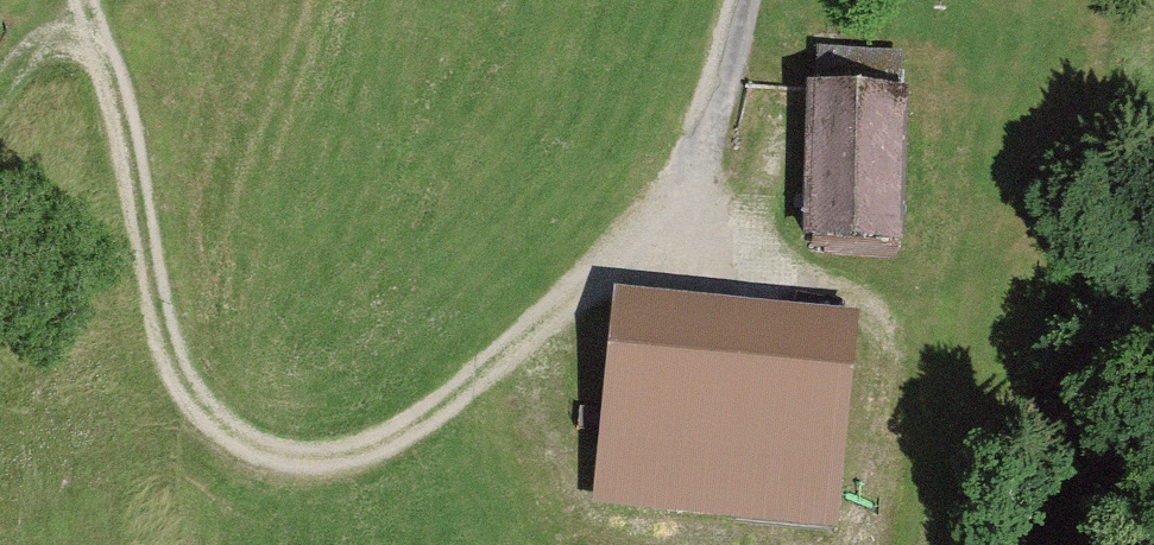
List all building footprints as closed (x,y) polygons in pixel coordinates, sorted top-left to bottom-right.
[(897,111),(813,106),(805,244),(889,249),(897,111)] [(615,298),(585,516),(803,544),(809,544),(839,328),(615,298)]
